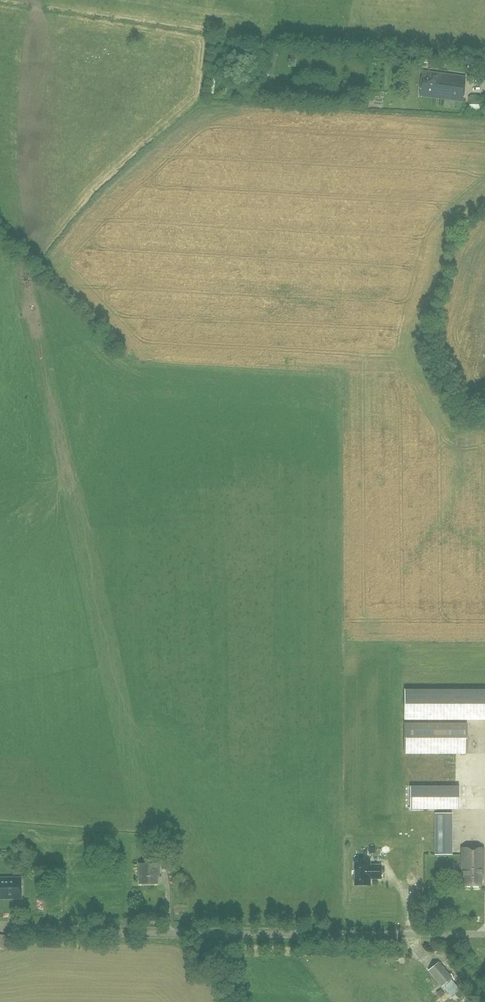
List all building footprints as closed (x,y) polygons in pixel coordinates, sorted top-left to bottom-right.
[(484,69),(484,58),(468,57),(468,68),(484,69)] [(462,101),(466,77),(423,71),(419,96),(462,101)] [(484,720),(484,690),(405,689),(405,720),(484,720)] [(404,723),(404,731),(404,755),(467,754),(467,723),(404,723)] [(459,786),(410,786),(411,810),(460,810),(459,786)] [(450,843),(434,843),(434,885),(450,885),(450,843)] [(483,875),(483,848),(462,848),(462,869),(464,869),(464,886),(481,886),(481,875),(483,875)] [(355,862),(355,885),(370,885),(370,877),(373,877),(373,878),(381,878),(381,865),(370,865),(370,862),(355,862)] [(157,873),(159,873),(159,864),(140,864),(140,884),(157,884),(157,873)] [(0,879),(0,898),(21,898),(21,878),(0,879)] [(441,986),(450,980),(437,964),(429,970),(441,986)]
